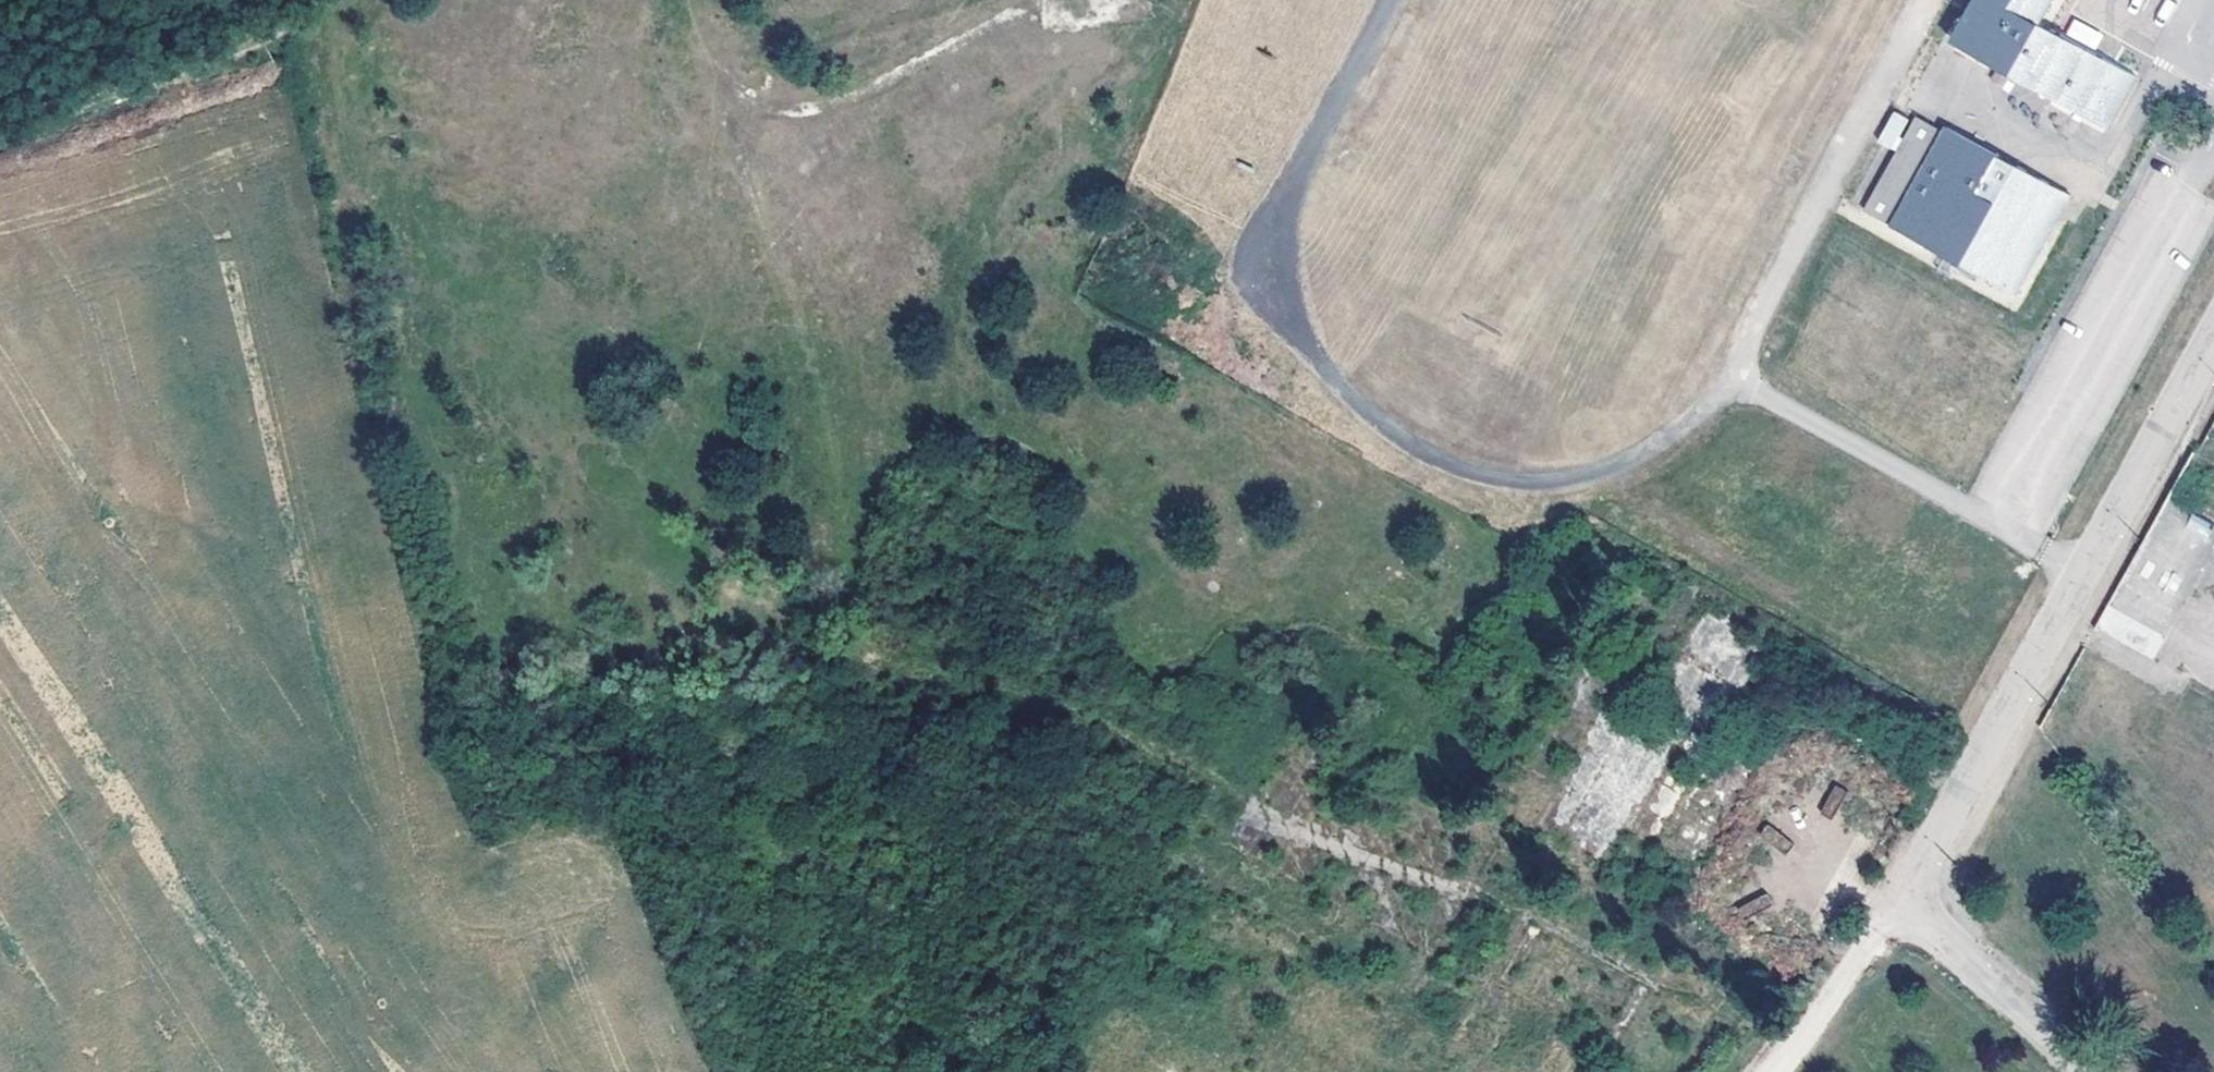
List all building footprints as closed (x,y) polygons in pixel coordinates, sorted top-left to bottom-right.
[(1892,237),(2017,305),(2065,217),(1987,173),(2035,88),(2113,131),(2139,85),(2040,31),(2057,0),(1978,0),(1954,42),(1959,45),(1952,57),(1966,65),(1973,53),(1989,62),(1892,237)] [(2071,20),(2065,37),(2097,48),(2103,30),(2071,20)] [(1861,220),(1892,237),(1989,62),(1973,53),(1966,65),(1952,57),(1861,220)] [(2108,606),(2096,628),(2154,658),(2165,635),(2108,606)] [(1834,786),(1819,810),(1830,817),(1845,793),(1834,786)]
